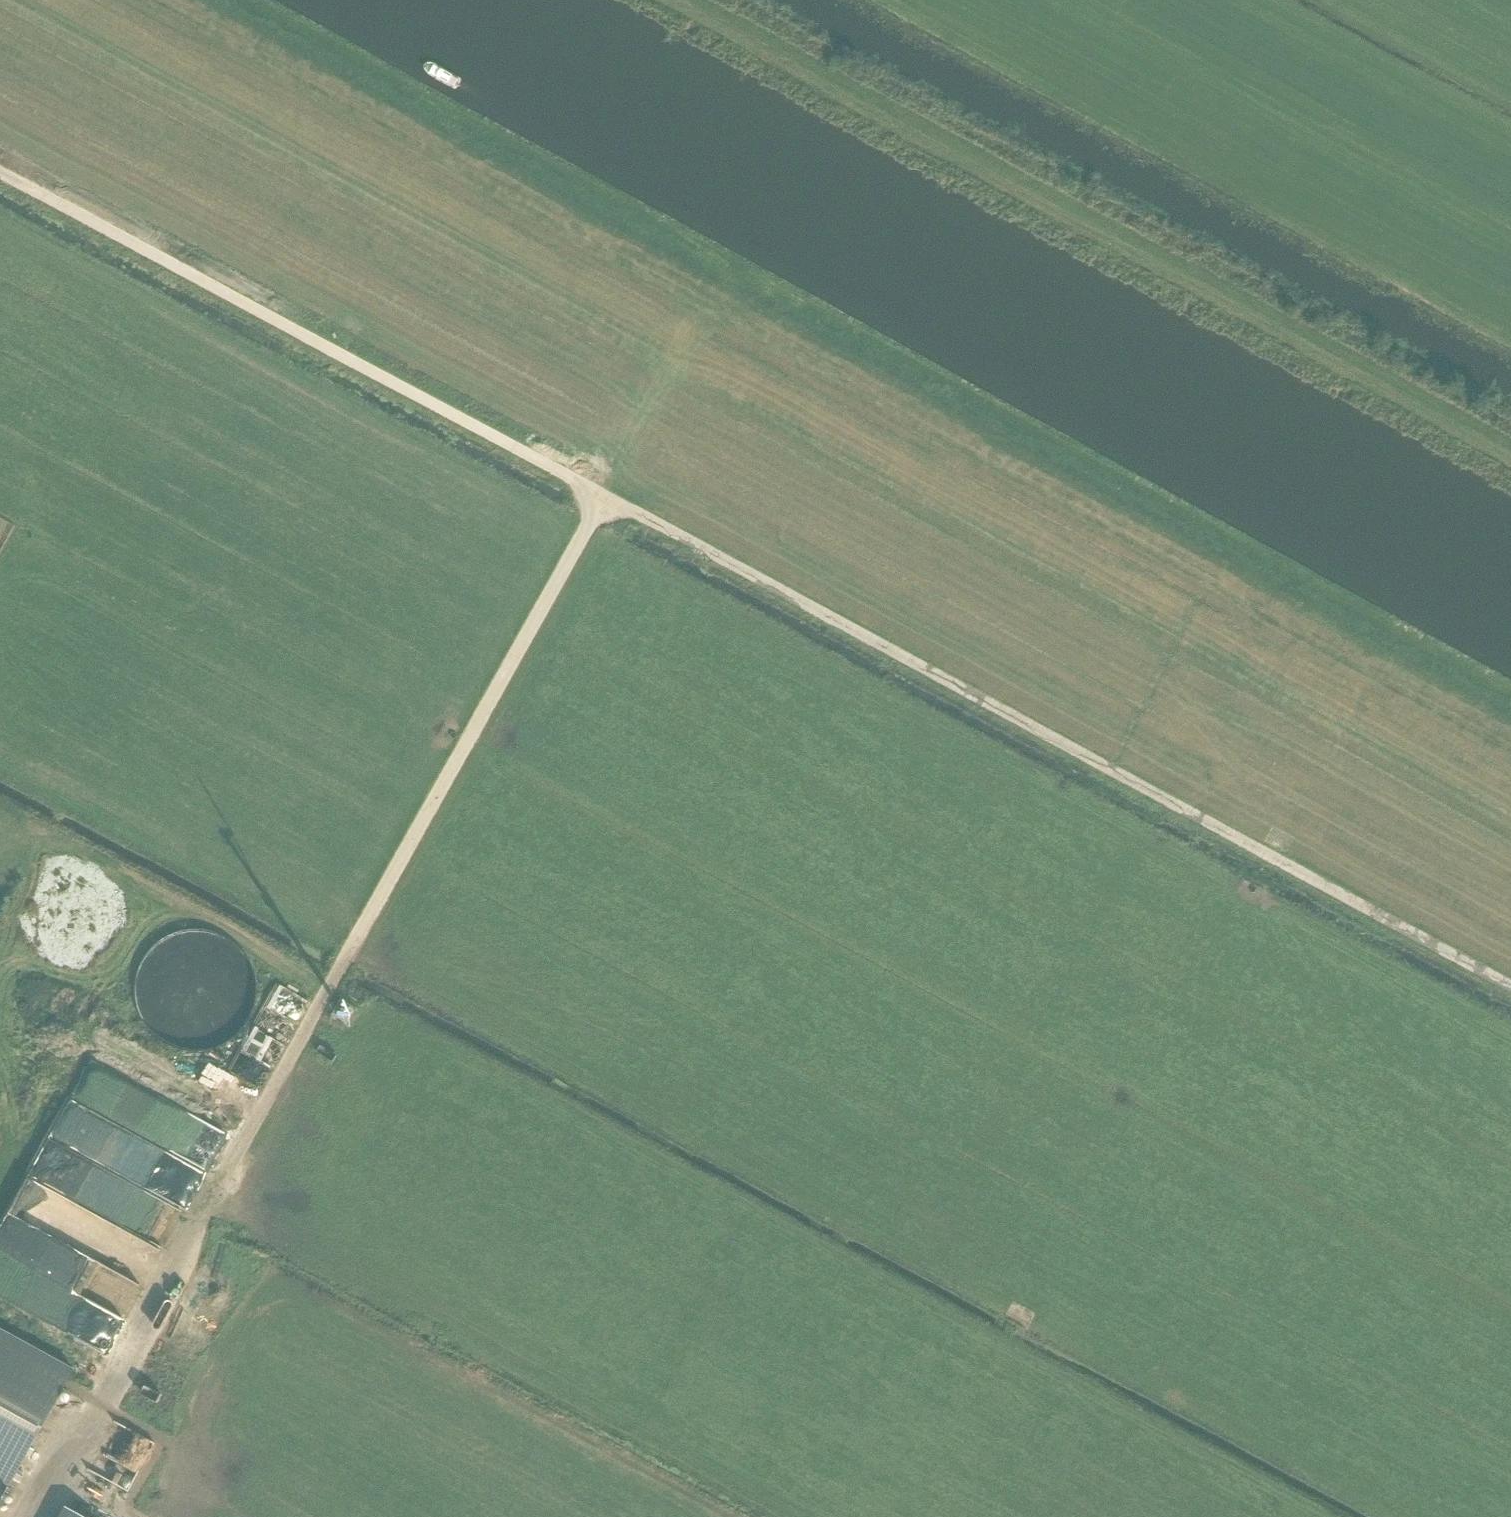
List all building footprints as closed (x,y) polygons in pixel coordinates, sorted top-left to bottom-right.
[(27,1246),(27,1231),(0,1230),(0,1238),(9,1238),(8,1246),(27,1246)] [(76,1330),(93,1294),(0,1251),(0,1295),(76,1330)] [(0,1323),(0,1498),(73,1362),(0,1323)] [(126,1468),(130,1457),(114,1452),(111,1463),(126,1468)] [(59,1516),(84,1516),(65,1507),(59,1516)]
